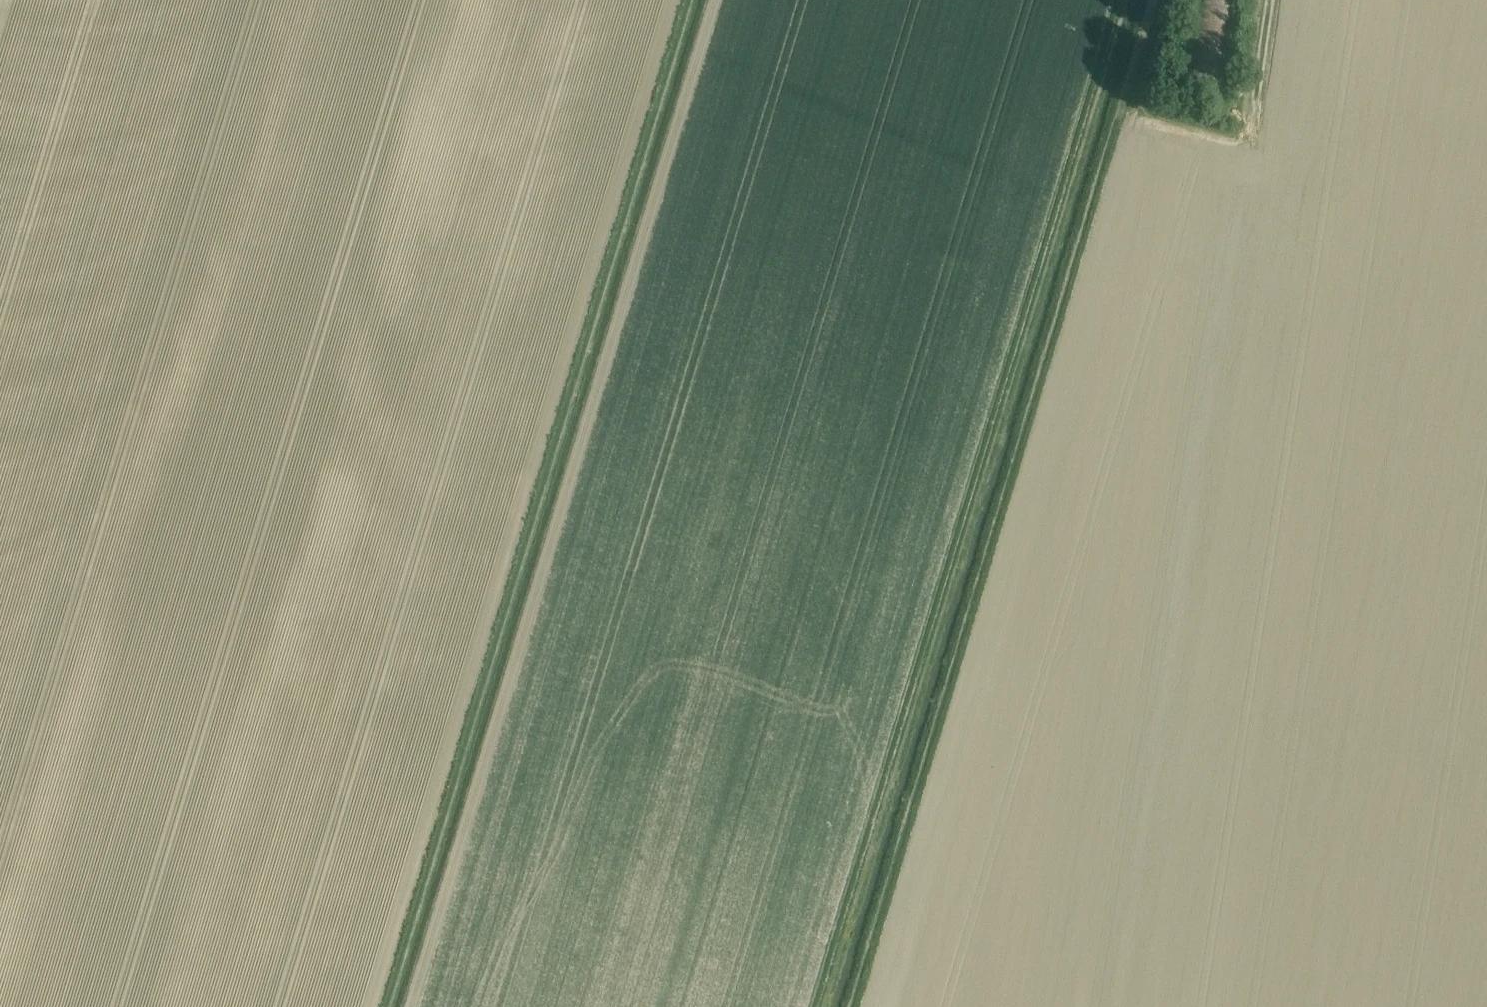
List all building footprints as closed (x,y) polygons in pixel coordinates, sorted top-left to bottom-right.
[(1237,0),(1200,0),(1187,88),(1224,94),(1237,0)]
